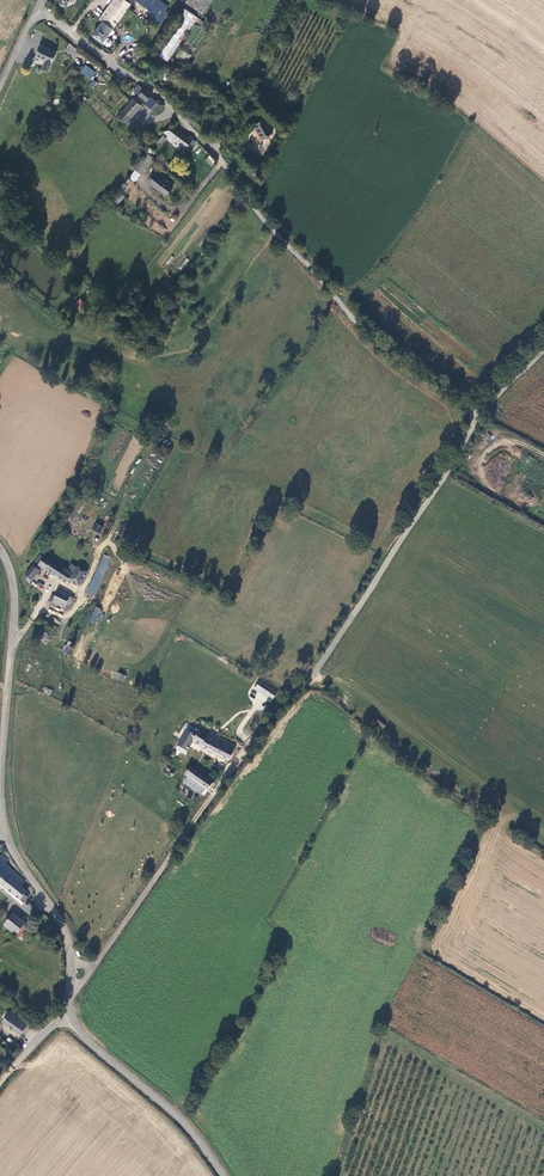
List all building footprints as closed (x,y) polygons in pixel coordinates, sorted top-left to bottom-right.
[(68,4),(71,0),(61,0),(61,2),(59,4),(60,6),(64,8),(66,7),(67,4),(68,4)] [(92,36),(103,44),(130,5),(123,0),(114,0),(99,21),(102,22),(92,36)] [(168,7),(158,0),(133,0),(162,22),(169,12),(166,10),(168,7)] [(203,14),(212,0),(180,0),(203,14)] [(186,9),(156,52),(169,61),(198,18),(186,9)] [(222,16),(213,10),(211,13),(220,19),(222,16)] [(56,54),(41,47),(36,58),(46,62),(45,64),(51,67),(56,54)] [(90,80),(96,72),(85,65),(79,72),(90,80)] [(143,90),(138,85),(134,91),(139,95),(143,90)] [(144,89),(143,90),(139,95),(139,96),(146,102),(151,95),(144,89)] [(246,98),(249,93),(241,89),(239,93),(246,98)] [(134,100),(118,118),(126,124),(142,106),(138,103),(140,101),(136,98),(135,100),(134,100)] [(152,110),(157,102),(151,98),(146,105),(152,110)] [(163,104),(160,102),(158,103),(157,102),(152,110),(156,113),(163,104)] [(266,119),(254,125),(262,139),(273,133),(266,119)] [(193,137),(189,134),(187,137),(175,129),(165,135),(173,139),(172,140),(185,149),(187,146),(192,139),(193,137)] [(165,140),(162,137),(157,144),(160,147),(165,140)] [(209,155),(205,160),(211,166),(215,161),(209,155)] [(149,164),(143,160),(134,171),(136,173),(134,175),(139,179),(149,164)] [(149,184),(167,196),(173,188),(155,175),(149,184)] [(83,303),(80,300),(75,307),(78,310),(83,303)] [(158,309),(150,303),(142,313),(149,319),(158,309)] [(139,334),(123,315),(118,318),(134,338),(139,334)] [(87,504),(80,500),(73,512),(79,515),(87,504)] [(95,522),(91,530),(100,533),(103,526),(95,522)] [(58,568),(38,556),(33,562),(34,564),(67,583),(69,580),(79,586),(88,572),(78,566),(77,568),(71,564),(67,570),(64,569),(65,567),(60,564),(58,568)] [(29,584),(39,571),(32,566),(25,575),(28,578),(25,581),(29,584)] [(95,577),(88,593),(93,596),(100,579),(95,577)] [(52,602),(64,608),(69,597),(57,591),(55,596),(52,602)] [(94,606),(89,621),(96,623),(101,608),(94,606)] [(67,653),(72,642),(67,640),(62,651),(67,653)] [(118,672),(115,678),(122,682),(125,676),(118,672)] [(259,680),(254,689),(272,700),(278,691),(259,680)] [(379,719),(376,722),(382,729),(385,727),(379,719)] [(227,761),(234,748),(207,733),(206,736),(193,728),(190,734),(185,731),(175,751),(184,755),(191,742),(227,761)] [(184,776),(187,778),(204,790),(206,791),(212,783),(190,767),(184,776)] [(204,790),(187,778),(182,784),(200,796),(204,790)] [(23,903),(29,896),(29,895),(30,894),(29,893),(22,887),(24,884),(24,882),(23,882),(4,865),(7,862),(7,861),(6,860),(5,860),(0,857),(0,885),(23,903)] [(14,934),(16,935),(25,924),(12,914),(4,926),(5,927),(14,934)] [(23,940),(32,929),(25,924),(16,935),(23,940)] [(12,936),(14,934),(5,927),(3,930),(12,936)] [(2,1024),(20,1036),(28,1025),(10,1013),(2,1024)]
